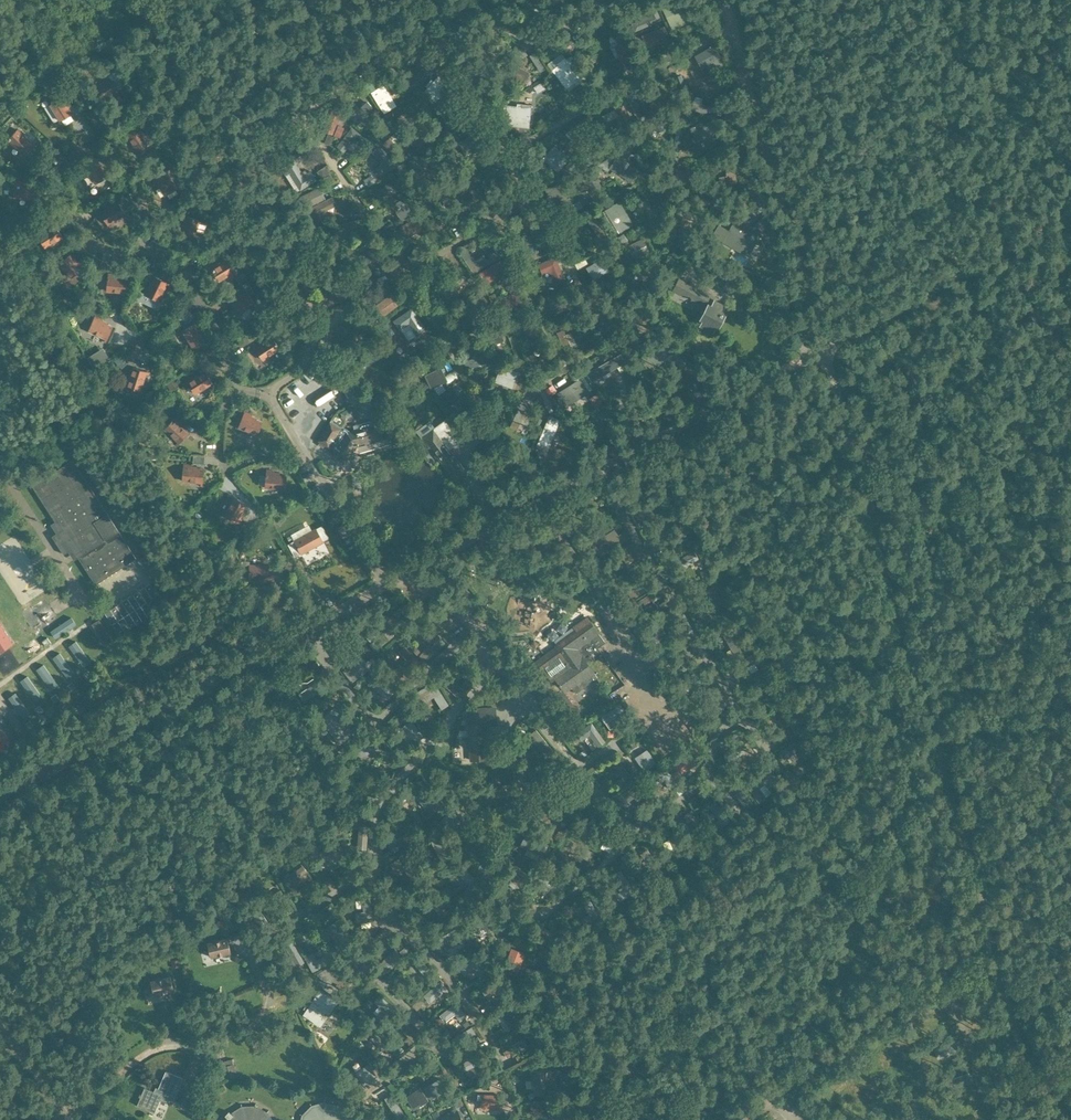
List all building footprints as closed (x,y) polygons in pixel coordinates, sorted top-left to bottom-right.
[(541,0),(534,0),(537,23),(544,22),(541,0)] [(662,4),(673,28),(687,22),(676,0),(671,0),(662,4)] [(633,24),(636,30),(660,19),(655,7),(649,9),(651,16),(633,24)] [(665,26),(642,35),(647,47),(669,38),(665,26)] [(635,60),(623,36),(615,39),(618,44),(614,47),(619,57),(623,54),(627,64),(635,60)] [(570,37),(562,43),(568,51),(569,50),(571,52),(577,46),(570,37)] [(522,45),(512,51),(519,60),(528,54),(522,45)] [(715,45),(702,52),(710,68),(723,61),(715,45)] [(561,53),(548,63),(566,87),(575,81),(577,84),(587,76),(571,56),(566,60),(561,53)] [(504,72),(524,84),(530,72),(521,67),(522,64),(519,62),(518,63),(515,61),(514,63),(510,61),(504,72)] [(404,87),(409,92),(432,70),(427,64),(404,87)] [(675,84),(680,84),(715,86),(716,78),(714,78),(715,72),(693,71),(692,77),(680,77),(676,77),(675,84)] [(440,75),(425,91),(436,101),(450,85),(440,75)] [(119,94),(120,93),(111,79),(100,86),(99,83),(92,87),(101,101),(117,91),(119,94)] [(370,80),(363,84),(369,94),(376,89),(370,80)] [(544,88),(540,83),(534,86),(537,92),(544,88)] [(658,83),(644,89),(654,111),(668,104),(658,83)] [(384,113),(396,105),(384,85),(371,93),(384,113)] [(58,122),(72,113),(65,103),(68,101),(64,94),(50,103),(60,119),(57,121),(58,122)] [(672,96),(667,98),(670,104),(677,101),(676,101),(673,95),(672,96)] [(685,109),(717,116),(719,107),(701,103),(702,98),(695,97),(694,101),(687,100),(685,109)] [(346,111),(355,122),(372,107),(367,102),(358,110),(353,105),(346,111)] [(469,117),(461,103),(442,114),(447,122),(457,115),(462,121),(469,117)] [(517,104),(516,106),(505,105),(504,124),(528,126),(530,105),(517,104)] [(628,111),(627,111),(624,104),(615,108),(619,116),(614,118),(613,117),(609,118),(608,115),(602,119),(604,123),(607,129),(631,117),(628,111)] [(676,116),(671,109),(644,125),(648,133),(676,116)] [(332,133),(340,113),(333,110),(325,130),(332,133)] [(691,110),(687,113),(691,120),(695,117),(691,110)] [(18,111),(11,118),(17,125),(24,118),(18,111)] [(576,145),(577,146),(582,142),(581,141),(589,132),(590,133),(594,130),(591,128),(592,127),(585,119),(581,122),(580,121),(571,130),(570,129),(565,134),(576,145)] [(717,142),(704,120),(690,128),(698,140),(704,136),(711,146),(717,142)] [(344,151),(353,140),(360,145),(365,137),(359,132),(351,126),(337,146),(344,151)] [(127,136),(138,151),(152,141),(147,134),(144,136),(137,127),(124,137),(124,138),(127,136)] [(14,144),(23,153),(34,141),(33,140),(31,143),(17,129),(6,141),(11,147),(14,144)] [(454,131),(446,136),(449,141),(457,136),(454,131)] [(458,143),(465,156),(483,146),(476,133),(458,143)] [(627,136),(617,147),(628,157),(638,146),(634,143),(639,138),(634,134),(630,139),(627,136)] [(384,143),(399,159),(404,154),(389,138),(384,143)] [(433,147),(431,140),(414,145),(415,151),(433,147)] [(555,146),(550,152),(544,159),(558,171),(569,158),(564,153),(555,146)] [(678,148),(672,146),(670,153),(677,155),(678,148)] [(379,147),(373,152),(383,163),(377,168),(382,173),(394,163),(379,147)] [(632,182),(640,168),(616,153),(607,167),(632,182)] [(407,161),(420,189),(430,184),(417,157),(407,161)] [(86,167),(96,183),(110,175),(106,168),(103,170),(96,159),(82,168),(83,169),(86,167)] [(501,159),(495,162),(498,168),(504,166),(501,159)] [(724,160),(728,185),(736,183),(732,159),(724,160)] [(293,161),(286,165),(301,189),(316,179),(311,172),(306,175),(304,172),(302,174),(293,161)] [(582,163),(576,170),(581,174),(587,168),(582,163)] [(166,195),(177,188),(167,172),(170,170),(169,169),(152,179),(155,185),(158,183),(166,195)] [(595,175),(591,169),(582,176),(586,181),(584,183),(588,188),(590,187),(592,191),(601,184),(599,182),(601,181),(596,174),(595,175)] [(573,175),(575,179),(547,188),(551,201),(576,193),(576,192),(584,189),(582,182),(579,173),(573,175)] [(329,175),(324,178),(327,183),(333,180),(329,175)] [(405,183),(401,176),(379,189),(382,196),(405,183)] [(502,182),(507,192),(497,196),(500,203),(510,199),(511,200),(517,197),(508,179),(502,182)] [(14,180),(14,197),(32,197),(32,201),(34,201),(35,184),(22,184),(22,180),(14,180)] [(445,195),(447,198),(465,187),(463,184),(445,195)] [(492,186),(485,189),(487,195),(494,192),(492,186)] [(435,189),(428,193),(432,200),(439,195),(437,192),(435,189)] [(604,203),(597,191),(592,194),(599,206),(604,203)] [(723,212),(729,203),(717,193),(710,202),(723,212)] [(310,208),(317,224),(325,221),(322,212),(337,206),(333,198),(310,208)] [(125,213),(116,199),(111,202),(113,205),(101,213),(110,227),(111,226),(109,223),(125,213)] [(406,219),(412,215),(402,199),(396,202),(406,219)] [(620,202),(606,210),(619,231),(632,223),(620,202)] [(677,230),(682,217),(691,220),(694,213),(678,207),(670,227),(677,230)] [(203,221),(187,216),(183,228),(180,227),(177,234),(193,239),(199,222),(202,223),(203,221)] [(400,227),(407,238),(424,228),(417,216),(400,227)] [(609,237),(595,216),(588,220),(602,242),(609,237)] [(343,222),(345,230),(363,226),(361,218),(343,222)] [(729,230),(719,224),(712,236),(748,257),(751,250),(762,233),(736,218),(729,230)] [(36,233),(45,247),(61,237),(63,240),(64,239),(56,225),(45,232),(43,229),(36,233)] [(624,234),(619,238),(623,245),(629,241),(624,234)] [(534,236),(517,241),(521,255),(538,250),(534,236)] [(627,246),(634,259),(649,251),(643,238),(627,246)] [(458,250),(474,273),(488,263),(483,255),(476,260),(465,245),(458,250)] [(350,250),(349,258),(357,259),(358,251),(350,250)] [(365,250),(363,265),(371,266),(371,264),(383,265),(384,252),(365,250)] [(72,277),(84,266),(79,260),(77,263),(70,255),(57,266),(58,267),(61,265),(72,277)] [(555,256),(539,264),(543,272),(550,268),(555,280),(557,280),(558,280),(559,281),(562,279),(563,278),(564,277),(555,256)] [(612,258),(606,262),(603,257),(587,266),(594,279),(610,269),(616,266),(612,258)] [(507,271),(500,259),(479,272),(486,283),(507,271)] [(217,262),(210,266),(219,280),(233,272),(235,275),(237,274),(228,260),(219,265),(217,262)] [(722,286),(732,269),(721,263),(711,280),(722,286)] [(532,265),(526,268),(530,278),(537,275),(532,265)] [(609,274),(614,288),(630,281),(625,268),(609,274)] [(441,292),(448,298),(465,276),(458,270),(441,292)] [(305,280),(321,286),(324,277),(308,271),(305,280)] [(108,274),(107,291),(125,293),(125,296),(126,296),(128,280),(116,278),(116,275),(108,274)] [(239,283),(246,279),(243,274),(236,279),(239,283)] [(472,274),(467,280),(472,284),(477,278),(472,274)] [(171,284),(156,276),(150,287),(147,286),(143,293),(159,300),(167,284),(170,285),(171,284)] [(704,317),(706,319),(703,324),(712,329),(715,324),(718,325),(724,312),(721,311),(723,307),(714,303),(716,299),(704,293),(705,291),(678,277),(672,291),(699,304),(708,308),(704,317)] [(248,282),(243,285),(248,292),(249,293),(254,290),(248,282)] [(517,290),(495,300),(500,312),(522,302),(517,290)] [(470,306),(474,304),(480,316),(490,311),(480,291),(466,297),(470,306)] [(548,297),(542,300),(553,322),(559,319),(553,306),(570,297),(567,291),(549,300),(548,297)] [(230,299),(239,313),(254,304),(255,307),(257,306),(249,293),(248,292),(239,298),(237,295),(230,299)] [(374,307),(382,317),(398,306),(390,295),(374,307)] [(62,300),(56,304),(62,311),(67,307),(62,300)] [(412,307),(393,321),(400,330),(409,324),(417,336),(427,330),(412,307)] [(653,329),(648,313),(628,319),(630,326),(643,322),(646,331),(653,329)] [(542,332),(532,314),(518,321),(528,340),(542,332)] [(106,338),(104,341),(106,342),(113,327),(101,322),(103,318),(95,315),(89,330),(106,338)] [(511,323),(505,326),(507,332),(513,329),(511,323)] [(193,348),(207,339),(203,332),(200,334),(194,324),(179,333),(180,334),(183,332),(193,348)] [(564,329),(557,332),(567,354),(574,351),(571,345),(573,344),(571,339),(574,338),(571,332),(566,334),(564,329)] [(499,330),(485,335),(490,346),(504,341),(499,330)] [(260,341),(254,345),(263,359),(279,349),(281,352),(282,351),(273,337),(262,344),(260,341)] [(466,338),(456,342),(458,347),(468,342),(466,338)] [(543,369),(533,352),(525,357),(534,373),(543,369)] [(489,361),(487,353),(464,360),(467,368),(489,361)] [(588,373),(593,380),(624,362),(620,355),(588,373)] [(96,360),(92,362),(96,369),(100,367),(96,360)] [(501,364),(496,377),(501,379),(500,383),(512,388),(518,370),(501,364)] [(102,367),(96,371),(101,378),(107,375),(102,367)] [(150,372),(134,367),(130,379),(127,378),(124,385),(140,391),(146,373),(149,374),(150,372)] [(425,375),(431,389),(448,381),(441,367),(425,375)] [(186,379),(195,394),(211,383),(213,386),(214,386),(205,371),(195,378),(193,375),(186,379)] [(558,393),(564,403),(567,406),(575,401),(577,406),(587,400),(584,395),(589,392),(587,389),(581,379),(558,393)] [(555,383),(546,389),(550,395),(558,389),(555,383)] [(449,406),(460,398),(450,385),(440,393),(449,406)] [(421,395),(412,400),(418,410),(427,405),(421,395)] [(372,399),(369,400),(370,404),(372,414),(379,413),(383,411),(376,402),(372,399)] [(510,425),(518,429),(522,419),(528,422),(532,414),(518,408),(510,425)] [(256,438),(262,422),(251,418),(252,414),(245,411),(238,427),(256,434),(254,437),(256,438)] [(336,415),(333,419),(331,418),(330,421),(329,420),(317,440),(335,451),(333,454),(345,462),(356,445),(356,444),(356,445),(359,445),(358,444),(379,439),(377,430),(384,428),(381,418),(380,418),(379,413),(372,414),(373,419),(353,425),(355,429),(350,430),(342,425),(345,420),(336,415)] [(439,424),(430,431),(421,437),(428,446),(429,445),(454,478),(465,470),(449,449),(459,442),(450,430),(459,423),(452,414),(439,424)] [(176,444),(177,445),(189,433),(180,424),(182,422),(176,416),(165,428),(178,441),(176,444)] [(490,434),(478,416),(467,424),(479,442),(490,434)] [(546,421),(538,442),(545,445),(553,423),(546,421)] [(201,486),(202,486),(204,469),(192,468),(192,464),(184,464),(182,480),(201,482),(201,486)] [(285,493),(287,475),(280,474),(281,472),(275,472),(276,470),(267,469),(265,488),(284,489),(283,493),(285,493)] [(63,475),(26,491),(35,511),(72,495),(63,475)] [(240,514),(246,504),(232,495),(231,497),(234,498),(225,515),(239,523),(243,516),(240,514)] [(675,514),(655,524),(659,533),(680,523),(675,514)] [(278,516),(271,520),(276,527),(282,524),(278,516)] [(244,524),(241,530),(245,532),(249,526),(244,524)] [(323,541),(329,538),(322,525),(316,528),(294,541),(288,544),(295,557),(301,553),(301,554),(324,541),(323,541)] [(77,556),(94,583),(136,557),(118,528),(101,539),(98,534),(88,540),(85,535),(65,547),(73,559),(77,556)] [(599,538),(607,551),(630,537),(626,530),(618,534),(614,529),(599,538)] [(247,544),(255,539),(251,533),(250,532),(243,537),(244,538),(247,544)] [(632,541),(618,550),(627,563),(641,554),(632,541)] [(674,559),(679,568),(700,557),(696,548),(674,559)] [(289,559),(282,573),(289,577),(294,565),(289,559)] [(249,564),(249,579),(274,581),(275,566),(249,564)] [(0,578),(0,600),(32,585),(24,566),(0,578)] [(706,570),(701,572),(705,580),(710,578),(706,570)] [(152,581),(142,588),(148,597),(158,591),(152,581)] [(648,589),(643,581),(627,592),(632,599),(648,589)] [(648,594),(627,608),(631,615),(653,601),(648,594)] [(70,616),(48,630),(53,638),(75,624),(70,616)] [(577,630),(556,645),(530,664),(553,696),(563,689),(565,692),(572,687),(576,693),(598,677),(594,672),(595,671),(587,661),(599,652),(597,649),(605,643),(593,626),(587,617),(574,626),(577,630)] [(96,637),(105,635),(100,619),(92,622),(96,637)] [(723,634),(736,656),(742,653),(730,630),(723,634)] [(418,656),(424,662),(444,644),(439,638),(418,656)] [(81,665),(90,658),(74,639),(66,645),(81,665)] [(0,663),(0,669),(28,710),(64,685),(33,640),(0,663)] [(407,661),(400,668),(406,674),(419,660),(405,646),(399,652),(407,661)] [(689,651),(685,646),(669,657),(672,663),(689,651)] [(60,650),(51,657),(66,678),(75,672),(60,650)] [(370,658),(367,661),(362,655),(343,670),(352,682),(374,664),(370,658)] [(760,678),(765,671),(745,657),(741,664),(760,678)] [(302,682),(316,672),(308,661),(294,671),(302,682)] [(686,678),(695,691),(708,682),(699,669),(686,678)] [(387,699),(397,688),(378,670),(368,681),(387,699)] [(312,698),(326,688),(318,677),(304,687),(312,698)] [(439,704),(446,699),(433,680),(417,691),(425,702),(433,696),(439,704)] [(710,706),(715,713),(729,703),(716,684),(710,689),(718,701),(710,706)] [(774,706),(780,700),(764,685),(758,691),(774,706)] [(610,693),(600,700),(606,708),(616,701),(611,694),(610,693)] [(562,706),(576,726),(586,719),(571,699),(562,706)] [(496,706),(484,707),(484,705),(476,705),(477,710),(470,710),(471,722),(469,723),(471,760),(487,759),(485,726),(497,725),(496,706)] [(601,716),(605,723),(622,712),(618,705),(601,716)] [(320,717),(340,744),(354,733),(335,707),(320,717)] [(789,735),(795,729),(778,712),(772,718),(789,735)] [(413,744),(424,736),(411,719),(400,728),(413,744)] [(695,722),(689,727),(697,738),(703,734),(695,722)] [(591,731),(587,726),(570,739),(573,743),(591,731)] [(554,750),(535,728),(528,735),(546,757),(554,750)] [(8,748),(0,736),(0,753),(8,748)] [(796,771),(810,763),(799,743),(787,750),(794,765),(793,765),(796,771)] [(644,771),(657,762),(647,748),(635,757),(644,771)] [(695,765),(687,753),(671,763),(680,775),(695,765)] [(562,767),(556,757),(539,768),(543,774),(553,768),(555,771),(562,767)] [(625,781),(631,776),(619,761),(613,765),(625,781)] [(665,767),(650,778),(656,785),(663,780),(669,788),(677,783),(665,767)] [(784,782),(779,776),(766,785),(771,792),(784,782)] [(412,784),(433,805),(439,799),(417,779),(412,784)] [(636,796),(642,792),(633,780),(628,784),(636,796)] [(744,806),(751,801),(737,781),(730,786),(744,806)] [(511,783),(487,790),(491,801),(497,799),(496,795),(513,790),(511,783)] [(756,784),(749,789),(759,803),(766,798),(756,784)] [(567,792),(562,802),(580,811),(585,800),(567,792)] [(716,832),(731,821),(715,800),(708,805),(718,818),(710,824),(716,832)] [(457,824),(452,819),(461,810),(455,804),(440,820),(450,831),(457,824)] [(592,811),(604,827),(610,823),(598,807),(592,811)] [(699,839),(708,833),(692,809),(683,815),(699,839)] [(560,826),(564,818),(546,810),(542,817),(560,826)] [(367,827),(362,820),(345,833),(350,840),(367,827)] [(395,852),(410,841),(405,834),(390,845),(395,852)] [(563,846),(588,859),(592,851),(566,838),(563,846)] [(526,847),(523,855),(539,860),(541,852),(526,847)] [(640,853),(653,870),(659,865),(646,848),(640,853)] [(504,876),(521,887),(529,874),(513,864),(504,876)] [(303,865),(284,878),(289,885),(307,871),(303,865)] [(474,889),(480,882),(464,867),(458,874),(474,889)] [(615,895),(620,901),(635,889),(620,870),(614,874),(624,888),(615,895)] [(356,922),(373,920),(370,894),(362,895),(363,911),(355,912),(356,922)] [(443,918),(449,913),(433,894),(427,899),(443,918)] [(585,916),(580,918),(584,926),(600,917),(589,898),(583,901),(588,912),(584,914),(585,916)] [(245,912),(256,928),(263,924),(255,913),(262,908),(258,902),(245,912)] [(482,925),(488,932),(495,927),(483,912),(469,923),(475,931),(482,925)] [(338,919),(326,928),(338,945),(350,935),(338,919)] [(237,928),(235,920),(228,922),(230,930),(237,928)] [(544,932),(552,942),(558,937),(545,920),(533,929),(539,936),(544,932)] [(456,927),(434,941),(438,948),(461,934),(456,927)] [(207,942),(210,957),(231,953),(228,938),(207,942)] [(304,958),(293,940),(282,946),(286,952),(293,965),(304,958)] [(504,966),(518,971),(525,952),(511,947),(504,966)] [(394,948),(383,959),(379,963),(385,970),(388,973),(403,958),(394,948)] [(312,972),(332,961),(328,954),(317,960),(312,952),(304,956),(312,972)] [(478,975),(487,969),(476,955),(459,969),(464,975),(473,969),(478,975)] [(420,957),(414,963),(431,982),(438,976),(420,957)] [(150,980),(154,995),(174,991),(171,976),(150,980)] [(497,977),(480,988),(485,995),(495,988),(501,996),(507,992),(497,977)] [(430,1003),(447,987),(441,980),(423,995),(430,1003)] [(304,1013),(321,1025),(337,1002),(320,990),(304,1013)] [(336,1000),(344,1005),(348,998),(340,993),(336,1000)] [(383,1021),(395,1008),(380,994),(374,1001),(383,1009),(377,1015),(383,1021)] [(456,1001),(439,1014),(445,1022),(455,1014),(459,1020),(467,1015),(456,1001)] [(491,1017),(496,1025),(515,1012),(509,1004),(491,1017)] [(399,1023),(415,1042),(421,1037),(405,1018),(399,1023)] [(912,1024),(912,1036),(922,1036),(922,1024),(912,1024)] [(476,1033),(472,1025),(451,1039),(455,1046),(476,1033)] [(528,1047),(535,1042),(524,1026),(509,1036),(514,1043),(522,1038),(528,1047)] [(386,1053),(391,1047),(376,1032),(370,1037),(386,1053)] [(488,1060),(484,1051),(461,1062),(465,1071),(488,1060)] [(925,1052),(914,1054),(916,1063),(927,1061),(925,1052)] [(878,1072),(893,1069),(890,1057),(876,1059),(878,1072)] [(364,1085),(377,1075),(368,1063),(355,1072),(364,1085)] [(154,1112),(160,1099),(168,1102),(170,1098),(181,1103),(190,1083),(182,1080),(183,1078),(166,1071),(157,1092),(144,1087),(142,1094),(140,1093),(139,1096),(141,1096),(137,1105),(154,1112)] [(547,1079),(547,1072),(533,1074),(534,1080),(532,1081),(533,1087),(535,1087),(536,1093),(549,1092),(548,1085),(550,1085),(550,1078),(547,1079)] [(834,1091),(843,1083),(836,1076),(828,1084),(834,1091)] [(432,1099),(446,1090),(439,1078),(424,1087),(432,1099)] [(413,1109),(429,1100),(420,1086),(405,1096),(413,1109)] [(396,1117),(404,1112),(392,1093),(384,1098),(396,1117)] [(500,1107),(500,1095),(481,1095),(481,1106),(500,1107)] [(460,1099),(453,1102),(457,1109),(463,1105),(460,1099)] [(350,1119),(352,1117),(349,1113),(347,1114),(344,1111),(337,1104),(324,1101),(311,1105),(302,1115),(301,1119),(351,1119),(350,1119)] [(564,1105),(551,1107),(551,1114),(549,1114),(550,1119),(566,1119),(565,1119),(568,1118),(567,1112),(565,1112),(564,1105)] [(849,1118),(846,1108),(836,1110),(838,1119),(840,1119),(849,1118)] [(229,1111),(225,1115),(228,1118),(227,1119),(270,1119),(270,1118),(264,1113),(258,1110),(250,1109),(243,1110),(236,1112),(232,1115),(229,1111)] [(441,1119),(463,1119),(457,1110),(440,1119),(441,1119)]
